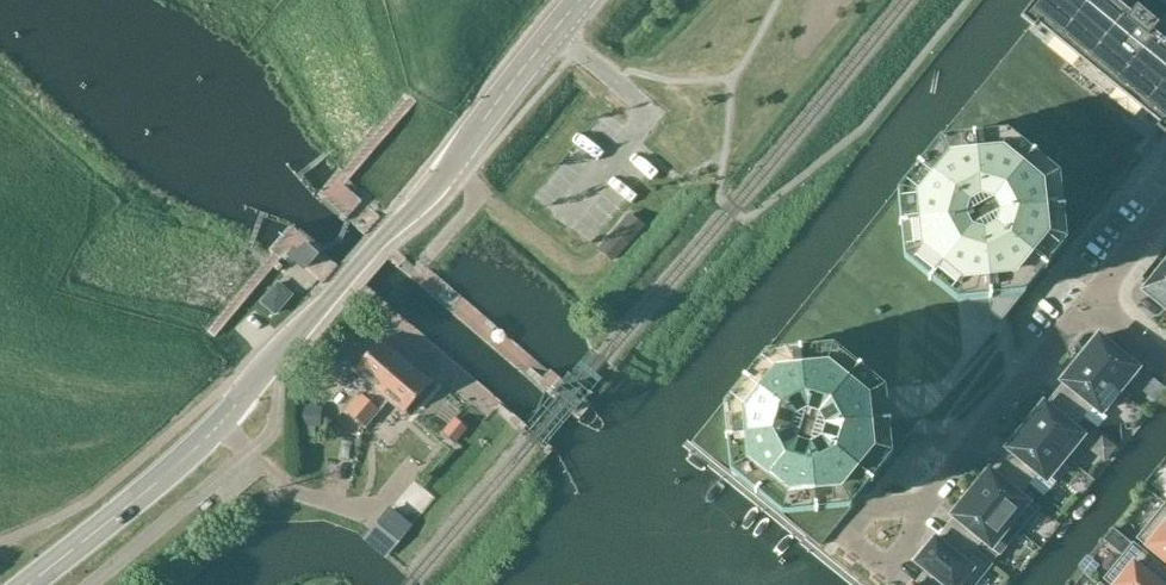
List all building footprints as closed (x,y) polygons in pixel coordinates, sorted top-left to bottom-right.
[(893,453),(1004,313),(1023,293),(1067,243),(1160,128),(1165,132),(1165,41),(1154,31),(1160,23),(1138,5),(1131,14),(1115,0),(1036,0),(1022,16),(1034,25),(944,139),(898,187),(770,351),(698,441),(820,540),(893,453)] [(319,254),(306,244),(300,251),(296,247),(289,256),(305,270),(319,254)] [(1145,289),(1165,306),(1165,263),(1145,289)] [(278,285),(278,284),(262,303),(274,313),(290,295),(278,285)] [(1093,346),(1091,344),(1082,355),(1084,357),(1082,359),(1118,389),(1137,367),(1100,337),(1093,346)] [(346,412),(355,420),(405,362),(380,340),(355,370),(375,387),(365,398),(361,395),(346,412)] [(1118,389),(1082,359),(1080,361),(1078,360),(1069,371),(1071,373),(1063,382),(1071,388),(1062,399),(1083,416),(1092,405),(1100,412),(1118,389)] [(417,371),(405,362),(355,420),(365,428),(380,410),(375,406),(384,395),(404,413),(430,383),(429,382),(430,376),(422,370),(417,371)] [(1164,389),(1154,381),(1146,391),(1156,399),(1164,389)] [(1083,416),(1062,399),(1053,410),(1045,404),(1038,413),(1036,411),(1027,422),(1029,424),(1027,426),(1064,456),(1082,434),(1074,427),(1083,416)] [(1064,456),(1027,426),(1025,429),(1023,427),(1014,438),(1016,440),(1008,449),(1016,455),(1007,466),(1028,483),(1037,472),(1045,479),(1064,456)] [(1019,494),(1028,483),(1007,466),(998,477),(990,471),(983,480),(981,478),(972,490),(974,491),(972,493),(1018,531),(1036,508),(1019,494)] [(972,493),(970,496),(968,494),(959,506),(961,507),(954,516),(961,522),(952,533),(973,550),(982,539),(1000,553),(1018,531),(972,493)] [(1139,538),(1165,560),(1165,505),(1139,538)] [(383,523),(374,534),(392,549),(402,537),(383,523)] [(973,550),(952,533),(943,544),(936,538),(926,550),(924,549),(915,560),(946,584),(974,584),(981,576),(972,568),(982,557),(973,550)] [(1133,545),(1105,579),(1113,584),(1165,584),(1165,571),(1133,545)]
